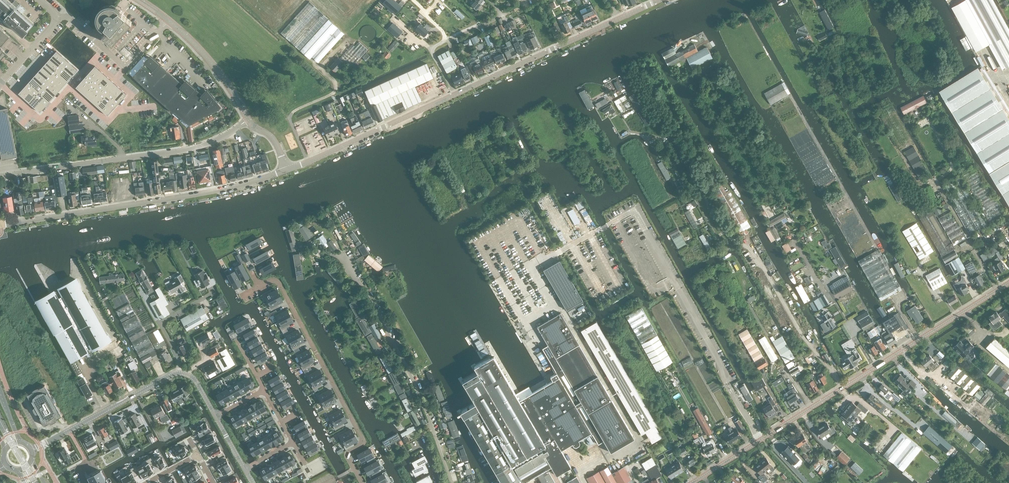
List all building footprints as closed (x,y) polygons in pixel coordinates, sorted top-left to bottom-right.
[(8,0),(0,0),(0,14),(23,35),(33,23),(22,13),(21,15),(20,14),(21,12),(19,10),(17,12),(16,10),(17,9),(8,0)] [(401,6),(394,0),(385,0),(382,3),(394,14),(401,6)] [(474,2),(471,5),(476,10),(481,4),(480,3),(483,0),(471,0),(474,2)] [(970,0),(964,0),(952,7),(976,52),(993,42),(970,0)] [(1008,63),(1008,52),(981,0),(974,0),(1008,63)] [(1008,48),(1008,37),(988,0),(982,0),(1008,48)] [(1008,33),(1008,27),(994,0),(991,0),(1008,33)] [(606,13),(608,12),(605,5),(604,5),(604,4),(600,6),(600,7),(598,9),(597,6),(594,8),(597,14),(599,13),(600,16),(606,13)] [(97,16),(97,17),(97,18),(97,19),(97,21),(97,23),(98,23),(98,24),(99,26),(100,27),(101,27),(102,28),(103,29),(104,28),(107,30),(102,36),(112,45),(114,42),(131,23),(119,11),(120,11),(120,10),(119,10),(118,9),(117,8),(116,7),(115,6),(114,6),(113,6),(111,5),(109,5),(108,5),(107,5),(106,5),(105,6),(104,6),(103,7),(102,7),(101,8),(100,9),(99,10),(98,12),(98,13),(97,14),(97,15),(97,16)] [(591,5),(585,7),(591,21),(597,18),(593,8),(591,5)] [(585,7),(579,10),(581,14),(586,23),(591,21),(585,7)] [(462,19),(465,16),(456,8),(454,11),(462,19)] [(823,10),(817,12),(826,29),(831,26),(823,10)] [(22,36),(23,35),(0,14),(0,16),(22,36)] [(570,30),(567,23),(569,22),(566,14),(557,18),(565,33),(570,30)] [(325,16),(297,47),(310,59),(312,57),(318,62),(344,34),(343,33),(325,16)] [(576,28),(582,25),(580,20),(579,21),(578,18),(572,21),(576,28)] [(557,30),(560,29),(556,20),(554,22),(553,24),(555,27),(551,29),(555,38),(560,35),(557,30)] [(396,37),(402,31),(393,22),(387,29),(396,37)] [(509,22),(504,24),(506,28),(507,31),(513,29),(509,22)] [(420,23),(418,25),(418,24),(417,26),(415,29),(423,36),(429,30),(420,23)] [(503,23),(498,25),(501,30),(502,33),(507,31),(506,28),(504,24),(503,24),(503,23)] [(371,41),(373,40),(374,39),(375,38),(376,37),(376,36),(376,35),(376,33),(376,32),(376,31),(376,30),(375,29),(374,28),(374,27),(373,27),(371,25),(369,25),(366,25),(364,26),(362,28),(361,30),(360,32),(360,34),(361,37),(362,39),(364,40),(366,41),(369,41),(371,41)] [(5,41),(10,36),(0,27),(0,46),(5,41)] [(493,43),(489,35),(484,37),(488,45),(493,43)] [(534,36),(526,40),(530,49),(538,45),(534,36)] [(518,40),(519,42),(524,52),(528,50),(522,38),(518,40)] [(392,52),(399,44),(395,40),(388,48),(392,52)] [(524,52),(519,42),(518,40),(513,43),(519,55),(524,52)] [(352,68),(368,50),(358,42),(354,46),(352,44),(341,57),(352,68)] [(693,69),(713,58),(707,47),(698,51),(694,43),(676,53),(673,47),(662,53),(669,67),(680,61),(682,64),(688,60),(693,69)] [(511,44),(507,46),(513,58),(517,55),(514,50),(513,48),(511,44)] [(508,60),(513,58),(507,46),(503,48),(508,60)] [(498,65),(506,60),(500,47),(497,49),(500,55),(494,57),(498,65)] [(386,59),(390,54),(386,50),(382,55),(386,59)] [(458,67),(448,50),(438,56),(447,73),(458,67)] [(56,51),(51,56),(62,66),(67,60),(56,51)] [(366,61),(370,56),(366,53),(362,57),(366,61)] [(51,56),(47,61),(57,71),(62,66),(51,56)] [(151,56),(133,76),(173,112),(174,111),(189,125),(218,110),(221,107),(211,94),(207,99),(187,81),(183,85),(151,56)] [(484,71),(477,56),(470,59),(472,63),(467,65),(471,74),(475,72),(475,73),(476,72),(477,74),(484,71)] [(336,72),(344,63),(338,57),(330,66),(336,72)] [(487,70),(495,66),(493,60),(492,60),(490,57),(482,61),(487,70)] [(67,60),(62,66),(73,75),(78,70),(67,60)] [(47,61),(42,67),(53,76),(57,71),(47,61)] [(408,71),(373,87),(364,91),(378,122),(383,120),(382,119),(396,112),(392,102),(394,101),(394,103),(401,100),(405,108),(422,101),(416,89),(415,87),(433,79),(427,65),(409,73),(408,71)] [(62,66),(57,71),(68,81),(73,75),(62,66)] [(95,66),(85,76),(91,81),(100,70),(95,66)] [(42,67),(37,72),(48,81),(53,76),(42,67)] [(466,80),(470,78),(465,67),(460,69),(466,80)] [(999,101),(1004,98),(1000,92),(995,95),(978,67),(939,91),(1008,205),(1008,117),(999,101)] [(100,70),(91,81),(96,86),(106,75),(100,70)] [(57,71),(53,76),(63,86),(68,81),(57,71)] [(37,72),(33,77),(43,87),(48,81),(37,72)] [(460,73),(452,77),(455,85),(464,81),(460,73)] [(106,75),(96,86),(101,90),(111,80),(106,75)] [(53,76),(48,81),(59,91),(63,86),(53,76)] [(85,76),(76,87),(81,92),(91,81),(85,76)] [(33,77),(28,82),(33,87),(39,92),(43,87),(33,77)] [(618,90),(623,88),(618,78),(613,80),(618,90)] [(111,80),(101,90),(106,95),(116,85),(111,80)] [(48,81),(43,87),(54,96),(59,91),(48,81)] [(91,81),(81,92),(86,96),(96,86),(91,81)] [(28,82),(19,93),(24,98),(33,87),(28,82)] [(791,93),(784,82),(764,93),(771,105),(791,93)] [(116,85),(106,95),(112,100),(121,89),(116,85)] [(96,86),(86,96),(92,101),(101,90),(96,86)] [(33,87),(24,98),(29,103),(39,92),(33,87)] [(43,87),(39,92),(44,97),(49,101),(54,96),(43,87)] [(346,100),(364,92),(362,88),(344,95),(346,100)] [(121,89),(112,100),(117,105),(127,94),(121,89)] [(101,90),(92,101),(97,106),(106,95),(101,90)] [(593,106),(585,90),(579,93),(588,109),(593,106)] [(39,92),(29,103),(35,107),(44,97),(39,92)] [(629,97),(637,109),(642,107),(634,94),(629,97)] [(106,95),(97,106),(102,110),(112,100),(106,95)] [(901,108),(904,113),(926,102),(923,96),(901,108)] [(44,97),(35,107),(40,112),(49,101),(44,97)] [(605,98),(595,104),(598,108),(607,102),(605,98)] [(112,100),(102,110),(107,115),(117,105),(112,100)] [(392,102),(396,112),(397,113),(406,109),(405,108),(401,100),(394,103),(394,101),(392,102)] [(331,103),(326,105),(328,111),(334,109),(331,103)] [(611,105),(603,110),(604,113),(610,110),(612,113),(615,112),(611,105)] [(1,156),(2,160),(17,157),(7,108),(0,109),(0,156),(1,156)] [(368,110),(364,112),(370,126),(373,124),(374,124),(368,110)] [(639,113),(647,126),(651,123),(643,110),(639,113)] [(353,111),(351,112),(352,114),(353,118),(352,118),(358,131),(362,129),(356,116),(355,113),(354,113),(353,111)] [(139,112),(133,113),(135,127),(141,126),(139,112)] [(140,112),(139,112),(141,126),(148,125),(147,116),(140,117),(140,112)] [(364,112),(359,114),(365,128),(370,126),(364,112)] [(133,113),(126,114),(128,128),(135,127),(133,113)] [(126,114),(120,115),(121,125),(121,129),(128,128),(126,114)] [(70,134),(84,132),(82,119),(79,119),(79,115),(67,116),(70,134)] [(155,115),(147,116),(148,125),(156,124),(156,120),(155,120),(155,115)] [(347,119),(341,122),(342,125),(343,127),(346,135),(352,133),(349,125),(348,122),(347,119)] [(335,122),(329,125),(334,135),(339,133),(338,130),(339,129),(337,123),(336,124),(335,122)] [(323,127),(324,129),(323,129),(325,135),(327,134),(328,138),(334,135),(329,125),(323,127)] [(170,127),(171,138),(172,139),(180,138),(179,126),(170,127)] [(81,136),(81,138),(82,143),(85,143),(86,145),(93,144),(93,146),(97,145),(96,135),(85,137),(85,135),(81,136)] [(919,179),(929,173),(913,146),(904,152),(919,179)] [(213,150),(216,168),(223,166),(220,149),(213,150)] [(261,154),(257,155),(263,172),(269,170),(267,164),(269,163),(265,153),(262,155),(261,154)] [(256,155),(250,157),(252,163),(256,174),(263,172),(257,155),(256,156),(256,155)] [(157,161),(151,161),(155,193),(162,192),(160,183),(157,161)] [(239,165),(240,166),(241,171),(243,178),(248,177),(246,169),(245,166),(245,165),(244,165),(243,164),(239,165)] [(233,166),(225,168),(226,172),(228,178),(230,178),(231,181),(236,180),(234,170),(233,166)] [(209,169),(197,171),(199,183),(211,181),(209,169)] [(218,172),(218,176),(220,183),(226,182),(224,174),(223,170),(221,171),(221,170),(218,171),(218,172)] [(666,170),(662,172),(673,193),(677,191),(666,170)] [(174,171),(168,172),(169,181),(171,191),(177,190),(174,171)] [(179,173),(176,173),(176,179),(179,179),(180,187),(181,187),(182,188),(183,188),(184,187),(188,186),(186,175),(179,176),(179,173)] [(64,175),(54,176),(56,192),(57,196),(67,195),(64,175)] [(123,176),(120,176),(121,188),(125,187),(126,197),(133,196),(131,182),(124,183),(123,176)] [(116,184),(109,185),(111,196),(111,199),(118,198),(117,188),(120,188),(119,177),(115,177),(116,184)] [(152,178),(144,179),(145,183),(147,183),(148,194),(154,193),(152,178)] [(716,198),(739,238),(743,236),(741,232),(751,227),(730,190),(726,192),(722,184),(713,189),(717,197),(716,198)] [(102,186),(99,186),(101,201),(108,200),(106,191),(102,191),(102,186)] [(18,202),(15,202),(18,214),(24,213),(23,205),(21,191),(16,192),(18,202)] [(78,191),(68,193),(69,205),(71,205),(72,205),(74,205),(78,204),(76,194),(79,194),(78,191)] [(46,200),(44,200),(46,209),(56,207),(55,202),(58,202),(57,196),(56,192),(52,193),(53,199),(46,200)] [(12,196),(4,197),(6,210),(13,209),(12,196)] [(29,203),(25,204),(26,212),(34,211),(32,197),(29,197),(29,203)] [(40,201),(34,202),(36,211),(45,210),(43,200),(43,197),(40,197),(40,201)] [(574,202),(578,210),(584,206),(580,199),(574,202)] [(943,212),(938,203),(932,207),(937,215),(943,212)] [(587,223),(592,220),(584,207),(579,210),(587,223)] [(951,243),(933,211),(930,207),(917,213),(942,256),(943,258),(945,263),(958,256),(955,251),(954,249),(956,248),(954,245),(952,242),(951,243)] [(574,224),(580,221),(572,208),(567,211),(574,224)] [(689,210),(685,212),(694,228),(697,226),(689,210)] [(938,218),(952,242),(954,245),(967,238),(951,211),(938,218)] [(780,220),(786,217),(784,213),(768,222),(770,226),(778,222),(780,221),(780,220)] [(296,224),(306,240),(313,236),(303,220),(296,224)] [(778,229),(784,225),(781,221),(780,221),(778,222),(778,223),(775,224),(778,229)] [(919,259),(933,251),(916,223),(902,231),(919,259)] [(774,227),(770,229),(776,239),(780,237),(774,227)] [(286,231),(292,251),(298,249),(292,229),(286,231)] [(678,248),(686,244),(678,229),(669,233),(678,248)] [(354,232),(350,235),(358,246),(361,243),(354,232)] [(711,247),(703,234),(700,236),(707,249),(711,247)] [(249,250),(262,243),(259,238),(244,246),(246,249),(247,251),(249,250)] [(331,240),(327,243),(332,251),(336,248),(331,240)] [(788,242),(782,245),(786,253),(792,250),(788,242)] [(187,246),(191,254),(197,252),(193,243),(187,246)] [(996,269),(997,268),(1000,272),(1005,269),(1003,264),(1000,259),(1003,258),(995,245),(980,255),(983,260),(996,252),(997,254),(999,257),(995,259),(997,262),(995,263),(995,264),(994,265),(993,266),(995,268),(996,269)] [(369,253),(365,247),(363,248),(362,246),(359,247),(364,256),(369,253)] [(835,246),(830,249),(840,267),(845,264),(835,246)] [(902,289),(879,249),(858,260),(881,301),(902,289)] [(251,260),(253,263),(254,265),(256,264),(269,257),(266,252),(251,260)] [(303,276),(299,254),(293,255),(297,277),(303,276)] [(369,255),(365,260),(378,271),(382,266),(369,255)] [(959,257),(950,261),(946,264),(952,275),(965,268),(959,257)] [(559,260),(543,270),(566,310),(583,300),(559,260)] [(653,277),(658,274),(650,260),(645,263),(653,277)] [(260,275),(275,267),(272,262),(259,269),(257,270),(258,272),(260,275)] [(971,273),(976,270),(975,268),(976,268),(973,263),(972,263),(971,262),(966,264),(967,266),(967,267),(969,271),(970,271),(971,273)] [(898,264),(895,265),(901,278),(905,276),(898,263),(898,264)] [(242,264),(234,268),(242,282),(240,279),(243,277),(244,279),(248,277),(242,264)] [(242,282),(234,268),(236,271),(228,275),(235,287),(239,285),(238,284),(242,282)] [(926,275),(934,290),(947,283),(939,268),(926,275)] [(136,273),(149,295),(155,291),(143,269),(136,273)] [(195,274),(197,279),(198,279),(199,281),(198,281),(199,282),(200,282),(201,284),(200,284),(202,287),(201,287),(202,288),(210,283),(209,283),(208,281),(210,280),(208,276),(206,272),(204,273),(203,270),(202,270),(194,274),(195,274)] [(331,270),(328,272),(339,284),(341,282),(342,282),(342,281),(331,270)] [(126,281),(125,274),(101,277),(101,284),(126,281)] [(171,283),(167,285),(168,288),(171,293),(172,293),(171,293),(176,290),(178,289),(180,292),(180,293),(184,290),(182,287),(183,286),(181,282),(184,281),(184,280),(180,274),(181,274),(180,274),(175,277),(177,280),(171,283)] [(979,286),(984,282),(979,274),(971,279),(971,280),(972,283),(973,283),(976,281),(979,286)] [(496,278),(491,281),(494,287),(503,284),(501,280),(498,282),(496,278)] [(110,339),(76,279),(74,280),(62,286),(62,287),(60,288),(64,294),(58,298),(55,291),(49,294),(37,301),(38,302),(71,361),(85,353),(86,356),(92,353),(90,350),(110,339)] [(962,295),(963,294),(967,292),(966,289),(968,288),(963,279),(960,281),(962,285),(958,288),(962,295)] [(808,295),(802,284),(798,286),(806,301),(811,299),(809,294),(808,295)] [(855,289),(839,298),(842,303),(858,294),(855,289)] [(267,302),(279,295),(276,290),(271,293),(269,290),(265,292),(262,294),(263,294),(264,297),(266,296),(269,301),(267,302)] [(162,300),(165,298),(164,295),(160,297),(157,292),(154,294),(157,299),(150,303),(159,319),(170,313),(162,300)] [(534,297),(540,306),(547,301),(541,292),(534,297)] [(829,304),(824,294),(809,302),(815,312),(829,304)] [(222,295),(216,299),(219,304),(217,306),(219,311),(228,306),(222,295)] [(282,301),(279,295),(267,302),(271,310),(278,306),(276,304),(282,301)] [(950,304),(958,300),(955,295),(948,299),(950,304)] [(696,361),(728,421),(736,417),(707,362),(703,361),(700,363),(700,360),(702,360),(670,297),(651,307),(658,321),(660,320),(660,322),(664,323),(666,326),(665,327),(663,327),(667,334),(670,335),(674,342),(678,343),(678,346),(682,346),(681,347),(686,356),(680,359),(681,361),(691,356),(693,360),(698,357),(698,361),(696,361)] [(349,304),(357,317),(362,314),(355,301),(349,304)] [(129,304),(116,311),(119,316),(122,322),(122,323),(141,358),(150,353),(155,350),(156,352),(158,351),(156,349),(166,344),(157,327),(146,333),(129,304)] [(915,306),(907,310),(911,317),(913,316),(917,323),(923,319),(915,306)] [(183,317),(189,329),(208,318),(202,307),(199,309),(198,308),(196,308),(197,309),(183,317)] [(641,344),(657,335),(641,307),(625,316),(641,344)] [(994,330),(1002,324),(999,320),(1001,318),(1004,316),(1008,322),(1008,312),(1006,309),(1001,313),(1000,312),(998,314),(996,311),(989,317),(992,321),(989,323),(994,330)] [(277,312),(276,310),(272,312),(273,314),(277,322),(290,315),(287,310),(284,312),(281,313),(280,310),(277,312)] [(836,325),(835,326),(827,312),(828,312),(827,312),(825,313),(824,310),(821,312),(823,315),(822,315),(823,315),(831,328),(831,329),(836,326),(836,325)] [(892,317),(883,322),(888,331),(886,333),(886,332),(884,332),(882,332),(882,334),(881,335),(883,338),(885,337),(886,339),(884,340),(888,346),(897,341),(896,339),(906,333),(904,330),(907,328),(909,327),(900,312),(897,310),(890,314),(892,317)] [(860,323),(871,317),(870,316),(868,312),(867,311),(856,317),(860,323)] [(554,472),(556,475),(571,467),(561,450),(572,443),(573,446),(576,446),(579,444),(579,442),(578,440),(591,432),(598,444),(604,441),(610,452),(634,438),(561,312),(537,326),(550,350),(545,353),(556,373),(550,376),(552,380),(519,400),(502,371),(494,356),(474,366),(485,386),(470,395),(476,404),(461,413),(502,482),(522,482),(537,474),(547,468),(551,466),(554,472)] [(290,315),(277,322),(282,329),(281,329),(282,330),(283,332),(287,329),(286,327),(288,326),(287,324),(287,323),(289,322),(293,320),(290,315)] [(362,316),(357,319),(366,334),(371,331),(362,316)] [(871,317),(860,323),(860,324),(864,330),(875,324),(871,317)] [(238,328),(240,332),(251,326),(247,318),(235,325),(237,329),(238,328)] [(657,425),(596,321),(581,330),(584,336),(586,339),(593,352),(597,358),(597,359),(625,405),(625,407),(641,433),(641,434),(645,432),(655,426),(657,425)] [(369,325),(376,338),(382,335),(375,322),(369,325)] [(963,328),(968,333),(972,329),(968,324),(963,328)] [(867,332),(870,338),(878,333),(875,327),(867,332)] [(254,329),(244,334),(248,342),(258,336),(254,329)] [(287,329),(283,332),(284,334),(286,337),(288,342),(300,335),(298,330),(293,332),(292,333),(291,332),(291,330),(288,331),(287,329)] [(739,334),(755,361),(763,356),(747,329),(739,334)] [(207,333),(199,338),(203,344),(211,339),(207,333)] [(372,334),(368,336),(378,353),(382,351),(372,334)] [(300,335),(288,342),(289,342),(293,349),(294,351),(299,349),(298,347),(299,346),(298,344),(298,343),(299,343),(299,342),(303,340),(300,335)] [(655,368),(671,359),(657,335),(641,344),(655,368)] [(252,349),(262,344),(258,336),(248,342),(252,349)] [(778,358),(765,336),(759,340),(772,361),(778,358)] [(773,341),(783,359),(785,363),(795,358),(792,353),(782,336),(773,341)] [(881,338),(875,342),(880,351),(886,348),(881,338)] [(1008,367),(1008,351),(994,338),(986,347),(1008,367)] [(177,346),(176,347),(181,355),(187,352),(185,347),(184,344),(186,343),(184,339),(177,343),(179,345),(177,346)] [(974,356),(978,353),(973,348),(972,349),(971,348),(973,346),(969,341),(964,345),(960,341),(954,347),(957,350),(956,351),(959,354),(960,353),(963,357),(968,353),(970,355),(971,354),(974,356)] [(212,350),(208,352),(212,357),(219,353),(216,349),(220,346),(218,343),(211,347),(212,350)] [(256,357),(266,351),(262,344),(252,349),(256,357)] [(841,363),(845,370),(845,369),(850,367),(850,368),(858,363),(857,362),(862,359),(858,353),(855,349),(855,348),(853,346),(855,345),(855,344),(848,348),(848,349),(849,348),(850,350),(849,350),(850,351),(851,351),(852,354),(849,356),(848,356),(848,357),(845,359),(846,361),(841,363)] [(867,350),(869,349),(873,356),(878,353),(874,345),(871,347),(869,344),(865,346),(867,350)] [(160,353),(159,354),(163,360),(166,358),(169,361),(173,359),(169,352),(167,353),(166,350),(164,351),(163,348),(159,351),(160,353)] [(235,364),(226,348),(220,352),(223,357),(217,360),(223,371),(235,364)] [(299,349),(294,351),(295,353),(295,354),(297,356),(298,356),(301,360),(299,361),(299,362),(311,355),(308,350),(304,352),(303,352),(303,353),(302,352),(301,350),(300,351),(299,349)] [(158,355),(156,352),(155,350),(150,353),(141,358),(140,358),(143,363),(152,358),(158,355)] [(810,361),(816,358),(811,350),(806,354),(810,361)] [(270,359),(266,351),(256,357),(260,364),(270,359)] [(388,372),(392,370),(383,353),(379,355),(388,372)] [(925,357),(935,369),(937,367),(939,365),(937,362),(934,364),(934,363),(933,362),(934,361),(929,354),(925,357)] [(314,360),(311,355),(299,362),(303,369),(303,370),(310,366),(308,363),(311,362),(314,360)] [(690,356),(681,361),(685,367),(693,362),(690,356)] [(756,363),(759,369),(768,364),(763,356),(755,361),(753,362),(755,364),(756,363)] [(935,369),(925,357),(921,360),(926,367),(928,366),(929,367),(928,367),(931,371),(932,371),(933,371),(935,369)] [(947,359),(943,363),(948,367),(951,363),(947,359)] [(77,375),(82,372),(76,360),(70,363),(77,375)] [(128,363),(132,372),(129,373),(129,374),(133,382),(140,379),(135,370),(135,369),(137,367),(133,360),(128,363)] [(786,364),(793,375),(804,368),(799,361),(796,363),(794,360),(786,364)] [(214,361),(203,367),(208,375),(218,369),(214,361)] [(948,374),(972,395),(980,386),(956,365),(951,369),(948,374)] [(999,366),(989,377),(1006,389),(1008,385),(1008,374),(999,366)] [(116,373),(109,376),(111,380),(110,381),(111,384),(113,383),(116,388),(120,386),(122,385),(123,384),(119,377),(122,376),(118,370),(116,371),(116,373)] [(310,382),(322,375),(319,370),(313,373),(312,370),(305,374),(310,382)] [(394,385),(399,382),(394,371),(388,374),(394,385)] [(824,375),(823,376),(821,373),(817,375),(819,378),(818,378),(822,385),(827,383),(825,379),(826,379),(824,375)] [(247,375),(242,378),(248,389),(253,386),(252,384),(254,383),(251,379),(249,380),(247,375)] [(273,387),(283,382),(278,375),(269,380),(273,387)] [(325,380),(322,375),(310,382),(314,389),(313,389),(314,390),(321,386),(319,383),(321,382),(325,380)] [(916,384),(911,380),(909,382),(907,381),(900,375),(899,377),(898,377),(896,379),(896,380),(895,381),(898,384),(898,385),(900,387),(901,387),(904,390),(907,386),(908,387),(909,386),(911,389),(916,384)] [(761,376),(751,381),(755,389),(756,391),(766,385),(761,376)] [(77,380),(81,387),(87,397),(92,394),(83,377),(77,380)] [(772,381),(774,385),(784,381),(783,377),(772,381)] [(248,389),(242,378),(242,379),(237,382),(243,392),(248,389)] [(810,381),(807,383),(813,393),(813,392),(814,393),(815,392),(816,392),(816,391),(819,389),(812,378),(809,380),(810,381)] [(101,384),(103,387),(107,394),(113,390),(107,382),(106,383),(105,382),(101,384)] [(243,392),(237,382),(232,385),(238,394),(243,392)] [(287,389),(283,382),(273,387),(277,395),(287,389)] [(399,383),(394,385),(401,399),(406,396),(399,383)] [(793,392),(786,397),(790,403),(798,398),(795,394),(798,392),(792,383),(788,386),(791,390),(792,389),(793,392)] [(877,388),(880,390),(881,391),(880,393),(887,399),(891,395),(897,400),(900,397),(893,392),(892,393),(885,387),(886,387),(881,383),(877,388)] [(33,410),(34,410),(34,411),(35,412),(36,413),(37,413),(44,425),(50,422),(51,423),(52,423),(54,422),(55,421),(56,420),(56,419),(60,417),(62,416),(45,385),(39,388),(38,387),(37,387),(36,388),(35,388),(34,389),(33,389),(33,390),(32,390),(33,391),(27,395),(34,407),(33,408),(33,409),(33,410)] [(185,385),(179,388),(183,396),(185,400),(188,398),(186,395),(189,393),(185,385)] [(238,394),(232,385),(227,388),(233,397),(238,394)] [(439,385),(434,386),(439,401),(444,399),(439,385)] [(179,388),(170,393),(174,401),(177,400),(179,403),(183,401),(181,397),(183,396),(179,388)] [(233,397),(227,388),(228,389),(223,391),(228,400),(233,397)] [(988,388),(985,390),(985,391),(985,390),(984,391),(986,393),(979,401),(984,405),(991,397),(992,398),(995,394),(988,388)] [(281,402),(291,397),(287,389),(277,395),(281,402)] [(320,401),(333,395),(330,390),(326,392),(324,393),(323,390),(316,394),(320,401)] [(977,391),(976,392),(973,396),(978,400),(981,396),(980,395),(982,392),(980,390),(979,392),(977,391)] [(228,400),(223,391),(221,393),(221,392),(218,394),(223,403),(226,401),(227,400),(228,400)] [(886,406),(871,394),(867,399),(878,409),(881,411),(882,411),(883,409),(884,410),(885,409),(884,408),(886,406)] [(333,395),(320,401),(324,409),(324,410),(325,409),(326,411),(332,408),(331,406),(330,403),(332,402),(335,400),(333,395)] [(763,408),(770,418),(778,413),(775,410),(779,408),(777,405),(773,407),(773,405),(776,403),(771,396),(767,398),(770,402),(765,404),(766,406),(763,408)] [(295,405),(291,397),(281,402),(285,410),(295,405)] [(408,412),(412,409),(406,397),(402,400),(408,412)] [(172,408),(171,406),(167,398),(162,401),(166,408),(167,410),(172,408)] [(447,400),(441,402),(446,417),(452,415),(447,400)] [(265,406),(263,402),(262,403),(261,401),(256,403),(255,402),(262,414),(267,411),(264,407),(265,406)] [(262,414),(255,402),(250,405),(257,417),(262,414)] [(850,404),(847,407),(856,415),(861,410),(865,413),(868,409),(863,405),(860,408),(852,402),(850,404)] [(161,405),(151,410),(155,418),(159,415),(161,417),(160,418),(163,423),(167,421),(168,423),(171,421),(170,419),(167,414),(166,414),(165,412),(165,413),(161,405)] [(257,417),(250,405),(250,406),(246,409),(252,420),(257,417)] [(670,405),(664,408),(667,414),(673,411),(670,405)] [(856,415),(847,407),(844,410),(844,411),(843,413),(846,416),(843,419),(848,423),(850,420),(852,421),(856,415)] [(332,408),(326,411),(327,413),(326,413),(327,414),(331,421),(343,415),(340,409),(338,411),(336,412),(335,412),(333,410),(332,408)] [(712,433),(702,415),(698,408),(693,410),(697,417),(707,435),(712,433)] [(251,420),(252,420),(246,409),(241,412),(246,421),(246,420),(250,418),(251,420)] [(413,410),(409,412),(416,426),(420,424),(413,410)] [(764,423),(766,422),(760,411),(757,413),(764,423)] [(241,424),(246,421),(241,412),(236,414),(242,425),(241,424)] [(145,426),(139,415),(137,416),(135,413),(128,416),(134,427),(137,426),(139,429),(145,426)] [(957,420),(957,421),(947,413),(944,416),(958,428),(961,423),(957,420)] [(242,425),(236,414),(235,415),(234,416),(234,415),(230,417),(236,428),(242,425)] [(346,420),(343,415),(331,421),(331,422),(332,421),(334,426),(333,426),(335,429),(342,426),(341,423),(342,422),(346,420)] [(122,418),(122,417),(114,421),(115,422),(121,433),(121,434),(125,432),(126,434),(126,433),(131,431),(129,426),(128,426),(127,427),(122,418)] [(739,419),(735,422),(743,434),(746,431),(739,419)] [(308,428),(304,420),(294,426),(298,433),(308,428)] [(452,438),(459,435),(454,420),(447,423),(452,438)] [(198,426),(196,427),(200,433),(202,431),(204,434),(211,431),(206,422),(204,423),(203,422),(198,425),(198,426)] [(816,429),(821,436),(828,432),(830,434),(835,430),(833,426),(830,428),(827,423),(816,429)] [(183,433),(180,426),(172,430),(176,437),(183,433)] [(407,429),(407,430),(400,434),(402,437),(406,434),(407,435),(408,434),(409,433),(416,429),(414,426),(413,426),(410,427),(407,429)] [(731,432),(736,440),(741,437),(737,429),(733,431),(730,426),(728,428),(731,432)] [(952,446),(929,426),(923,433),(946,453),(952,446)] [(104,427),(98,430),(102,437),(103,436),(106,441),(110,439),(107,434),(108,434),(104,427)] [(279,433),(276,428),(271,431),(277,442),(282,439),(281,437),(282,436),(280,432),(279,433)] [(302,441),(312,435),(308,428),(298,433),(302,441)] [(728,428),(726,429),(728,434),(725,436),(730,444),(736,440),(731,432),(728,428)] [(342,441),(354,435),(351,429),(347,432),(346,432),(344,430),(337,433),(337,434),(338,434),(342,441)] [(277,442),(271,431),(267,434),(273,445),(278,443),(277,442)] [(207,445),(216,440),(214,437),(211,432),(206,434),(208,437),(204,440),(202,441),(205,446),(207,445)] [(921,449),(902,432),(883,455),(903,471),(921,449)] [(386,447),(400,439),(397,433),(383,441),(386,447)] [(96,440),(92,434),(84,438),(86,441),(83,443),(87,449),(97,444),(95,440),(96,440)] [(273,446),(273,445),(267,434),(262,436),(268,447),(272,445),(273,446)] [(803,434),(798,437),(808,450),(811,448),(806,441),(807,440),(803,434)] [(316,443),(312,435),(302,441),(306,448),(316,443)] [(357,440),(354,435),(342,441),(346,449),(353,446),(351,443),(357,440)] [(703,445),(703,446),(700,448),(703,454),(706,452),(708,456),(712,453),(706,442),(702,435),(693,440),(695,442),(699,440),(701,442),(703,441),(704,443),(703,444),(703,445)] [(263,450),(268,447),(262,436),(257,439),(263,450)] [(808,450),(798,437),(794,440),(799,446),(800,446),(804,452),(808,450)] [(972,443),(980,449),(985,444),(977,437),(972,443)] [(258,452),(263,450),(257,439),(258,441),(254,444),(253,441),(253,442),(258,452)] [(706,442),(712,453),(717,450),(713,445),(715,444),(712,439),(709,441),(708,440),(707,441),(706,442)] [(116,440),(108,444),(111,450),(119,446),(116,440)] [(256,453),(258,452),(253,442),(248,444),(254,455),(256,454),(256,453)] [(320,450),(316,443),(306,448),(311,456),(320,450)] [(179,445),(171,449),(176,458),(180,456),(181,457),(186,453),(186,452),(187,451),(184,446),(180,448),(179,445)] [(463,461),(467,460),(467,459),(467,456),(466,454),(462,445),(457,447),(462,461),(463,461)] [(134,446),(127,450),(129,455),(137,451),(134,446)] [(213,456),(217,454),(219,457),(224,454),(222,450),(219,446),(210,451),(208,452),(211,457),(213,456)] [(680,456),(687,452),(684,446),(677,450),(680,456)] [(782,451),(794,464),(800,459),(788,446),(789,447),(783,452),(782,451)] [(373,454),(368,447),(359,452),(360,456),(359,456),(361,460),(373,454)] [(64,448),(59,451),(61,455),(60,456),(60,457),(61,459),(62,460),(65,458),(67,463),(71,461),(71,462),(72,462),(79,458),(77,455),(70,458),(64,448)] [(647,449),(641,452),(642,455),(640,457),(643,461),(651,456),(647,449)] [(842,452),(837,457),(844,464),(850,459),(842,452)] [(427,460),(426,460),(423,453),(418,455),(420,458),(413,462),(415,467),(412,469),(412,470),(412,469),(424,463),(428,461),(427,461),(427,460)] [(153,456),(150,458),(153,463),(156,461),(160,469),(165,465),(164,464),(165,463),(162,457),(161,458),(159,454),(154,457),(153,456)] [(295,459),(293,455),(292,456),(290,454),(285,456),(291,467),(291,466),(296,463),(294,460),(295,459)] [(689,458),(686,459),(690,466),(698,461),(694,455),(690,457),(689,455),(688,456),(689,458)] [(218,466),(216,467),(218,470),(229,464),(226,459),(224,456),(219,459),(221,462),(217,464),(218,466)] [(291,467),(285,456),(281,459),(286,470),(291,467)] [(652,482),(659,482),(657,479),(662,475),(660,472),(652,457),(642,463),(646,470),(652,480),(651,480),(652,482)] [(146,460),(141,462),(142,464),(148,475),(154,472),(150,465),(153,463),(150,458),(146,460)] [(764,459),(760,462),(767,470),(770,468),(772,471),(775,469),(766,458),(764,460),(764,459)] [(286,470),(281,459),(276,461),(282,472),(286,470)] [(381,467),(376,459),(375,460),(368,463),(365,465),(366,466),(365,467),(368,473),(381,467)] [(817,459),(811,464),(816,470),(822,464),(817,459)] [(671,466),(668,468),(668,467),(665,468),(671,479),(684,471),(678,460),(676,462),(676,463),(674,464),(674,463),(671,465),(671,466)] [(282,472),(276,461),(271,464),(277,475),(277,474),(281,471),(282,472)] [(767,470),(760,462),(757,464),(757,465),(755,467),(761,474),(759,476),(763,482),(766,480),(765,479),(767,477),(764,472),(767,470)] [(859,474),(863,470),(855,462),(851,467),(859,474)] [(415,474),(422,471),(424,474),(429,471),(424,464),(425,464),(424,463),(412,469),(415,474)] [(136,465),(133,467),(137,475),(138,475),(136,472),(139,471),(143,478),(148,475),(142,464),(137,467),(136,465)] [(190,464),(182,468),(187,477),(198,470),(195,465),(192,467),(190,464)] [(229,464),(218,470),(220,469),(223,475),(227,472),(229,476),(234,473),(229,464)] [(277,475),(271,464),(266,467),(272,477),(277,475)] [(463,465),(469,482),(474,480),(469,468),(467,464),(463,465)] [(607,466),(586,478),(589,482),(617,482),(607,466)] [(125,473),(126,475),(131,482),(134,482),(137,481),(135,476),(137,475),(133,467),(130,469),(131,470),(125,473)] [(272,477),(266,467),(264,468),(261,469),(262,470),(267,480),(272,477)] [(547,468),(537,474),(542,482),(555,482),(547,468)] [(562,473),(568,482),(580,482),(571,468),(562,473)] [(91,475),(93,480),(91,481),(92,482),(108,482),(106,479),(106,480),(100,470),(92,475),(91,475)] [(187,477),(190,482),(194,482),(198,481),(197,478),(201,476),(198,471),(198,470),(187,477)] [(382,472),(380,473),(374,477),(372,478),(373,479),(372,480),(373,482),(381,482),(386,480),(382,472)] [(126,475),(121,478),(120,474),(116,476),(119,481),(122,480),(124,482),(131,482),(126,475)] [(416,481),(417,481),(418,482),(426,482),(427,482),(433,482),(429,476),(429,475),(429,474),(416,481)] [(744,481),(740,478),(740,479),(734,474),(730,479),(734,482),(733,482),(742,482),(744,481)]
